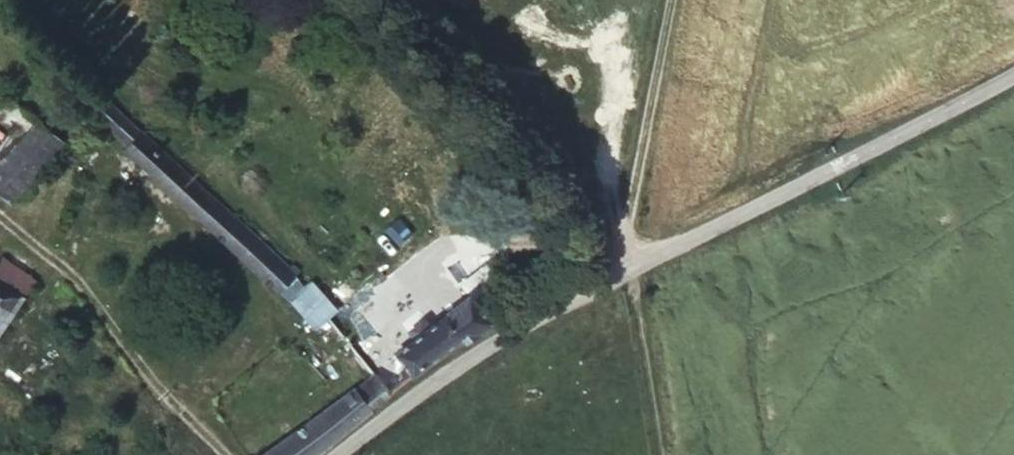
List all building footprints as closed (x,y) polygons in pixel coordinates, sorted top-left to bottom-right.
[(310,291),(111,101),(99,115),(136,149),(131,153),(291,302),(310,291)] [(63,142),(39,121),(0,163),(0,189),(12,200),(63,142)] [(35,280),(3,258),(0,262),(0,332),(35,280)] [(344,310),(318,286),(310,291),(291,302),(324,332),(344,310)] [(467,340),(496,323),(470,295),(429,328),(424,320),(411,331),(417,338),(398,352),(409,366),(402,371),(409,379),(467,340)] [(392,394),(374,372),(373,372),(264,454),(316,454),(392,394)]
